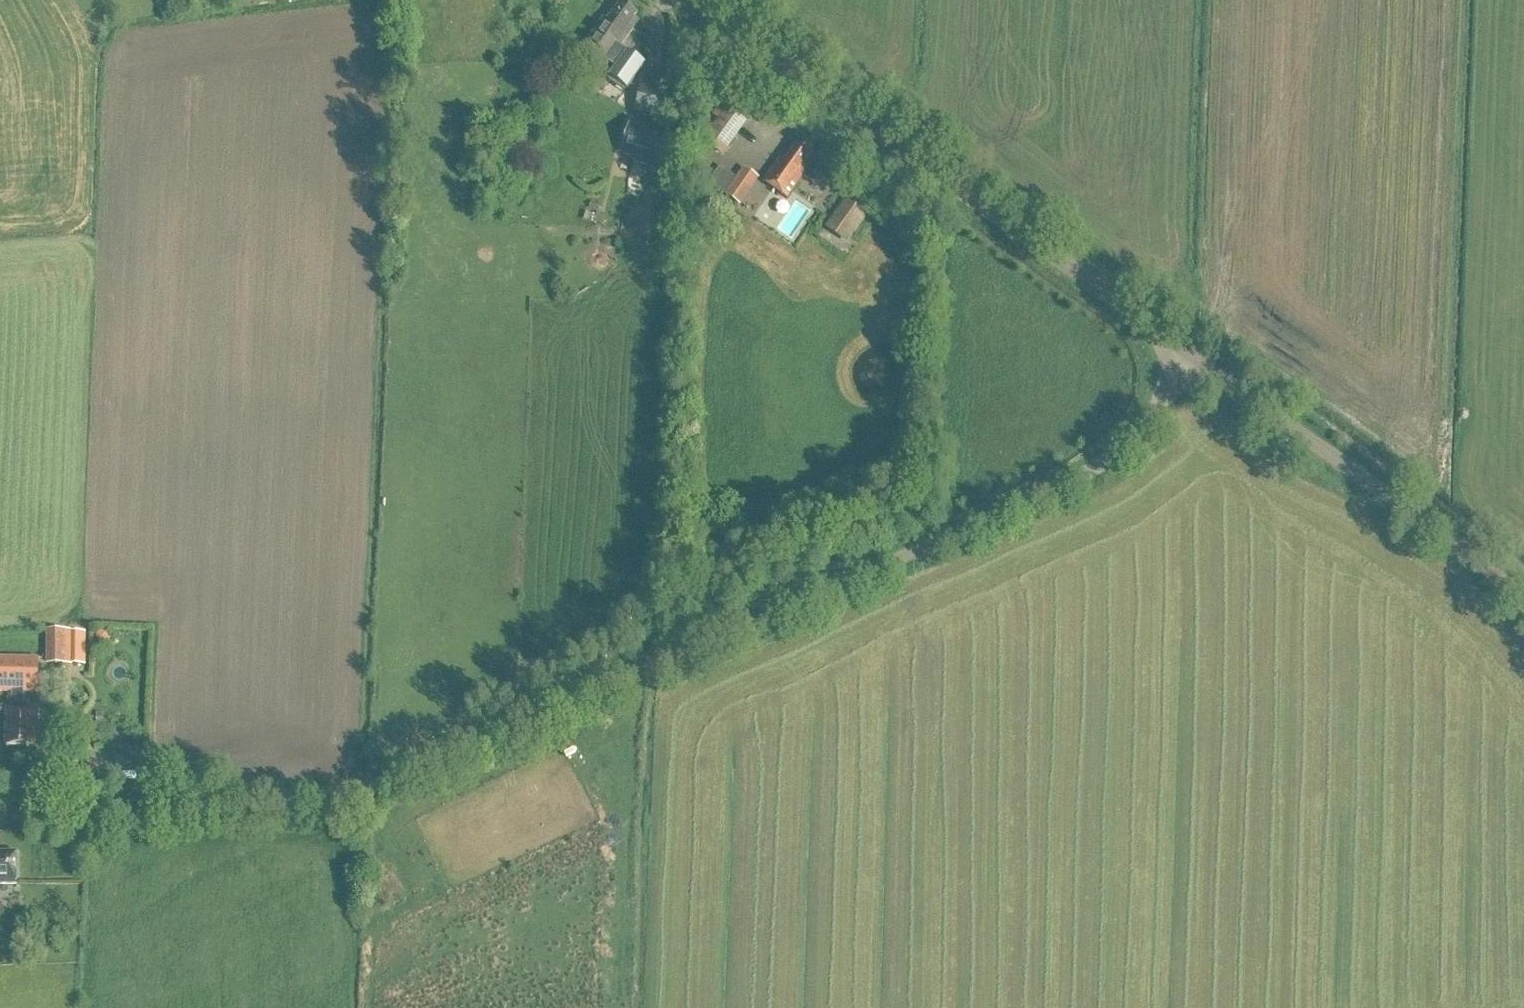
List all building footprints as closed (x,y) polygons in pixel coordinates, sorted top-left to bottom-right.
[(608,23),(604,20),(583,49),(606,66),(608,63),(615,69),(608,78),(626,91),(644,65),(620,48),(638,22),(634,19),(636,16),(621,5),(608,23)] [(634,115),(661,122),(670,90),(642,82),(634,115)] [(702,144),(724,160),(751,121),(730,106),(728,108),(722,103),(712,117),(718,121),(702,144)] [(621,156),(660,169),(671,134),(632,122),(621,156)] [(787,201),(800,183),(799,182),(814,161),(810,158),(812,155),(798,145),(785,163),(780,160),(763,184),(787,201)] [(707,183),(717,190),(728,174),(719,167),(707,183)] [(849,194),(856,186),(835,168),(828,177),(849,194)] [(740,206),(759,180),(744,170),(725,196),(740,206)] [(868,216),(844,200),(824,229),(847,246),(868,216)] [(100,632),(94,640),(104,649),(112,639),(106,634),(100,632)] [(86,666),(86,634),(46,633),(46,667),(72,667),(72,666),(86,666)] [(38,659),(0,658),(0,693),(11,694),(37,695),(38,659)] [(24,711),(25,694),(11,694),(11,711),(6,710),(4,748),(36,749),(37,711),(24,711)] [(17,886),(17,854),(0,854),(0,886),(17,886)]
